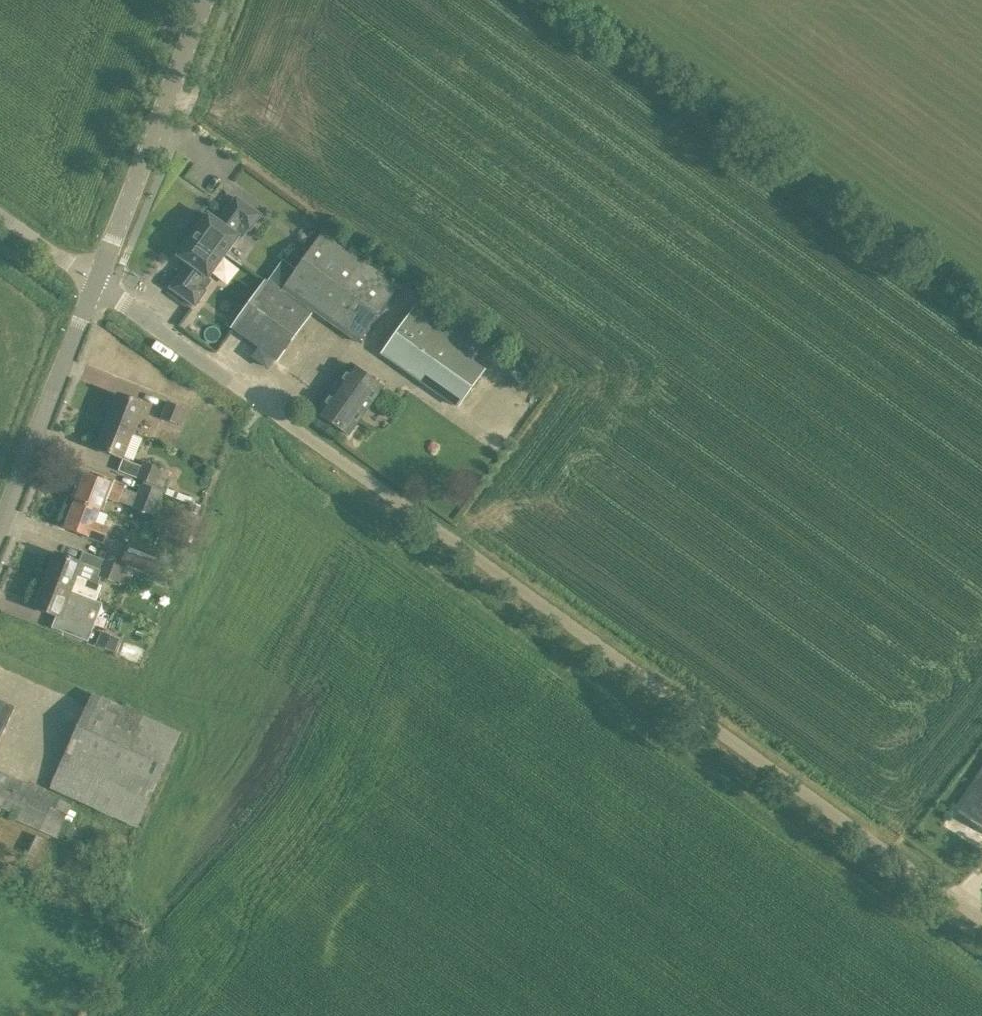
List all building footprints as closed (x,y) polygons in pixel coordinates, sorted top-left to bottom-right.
[(197,230),(227,252),(239,235),(233,231),(240,221),(250,229),(261,214),(236,196),(225,211),(228,213),(220,223),(208,214),(197,230)] [(209,277),(227,252),(197,230),(179,255),(191,264),(184,274),(181,272),(170,287),(195,305),(206,290),(195,282),(203,273),(209,277)] [(358,344),(398,287),(322,232),(296,270),(282,289),(281,290),(269,282),(268,282),(267,282),(267,281),(233,328),(236,330),(237,329),(280,360),(314,312),(358,344)] [(296,270),(282,260),(267,282),(268,282),(269,282),(281,290),(282,289),(296,270)] [(457,408),(485,368),(408,314),(379,354),(457,408)] [(258,348),(250,358),(267,371),(275,360),(258,348)] [(350,435),(384,388),(351,364),(317,412),(350,435)] [(106,424),(134,434),(145,404),(117,393),(106,424)] [(179,426),(185,409),(166,401),(159,418),(179,426)] [(124,459),(134,434),(106,424),(96,448),(124,459)] [(153,517),(163,492),(162,492),(170,472),(143,461),(136,479),(142,481),(131,508),(153,517)] [(76,500),(101,509),(105,498),(119,503),(125,487),(87,472),(76,500)] [(96,521),(101,509),(76,500),(66,528),(104,542),(110,526),(96,521)] [(166,580),(173,561),(126,544),(120,563),(166,580)] [(88,597),(96,600),(101,586),(77,577),(83,562),(55,552),(44,581),(88,597)] [(120,586),(127,568),(105,560),(98,578),(120,586)] [(95,601),(96,600),(88,597),(44,581),(34,607),(66,619),(61,632),(86,641),(102,604),(95,601)] [(96,645),(112,648),(114,637),(98,634),(96,645)] [(137,828),(180,732),(92,692),(49,789),(137,828)] [(0,698),(0,735),(14,705),(0,698)] [(953,809),(981,829),(981,766),(953,809)] [(71,804),(0,772),(0,810),(0,809),(9,813),(7,817),(56,839),(71,804)] [(29,869),(43,839),(34,835),(20,865),(29,869)]
